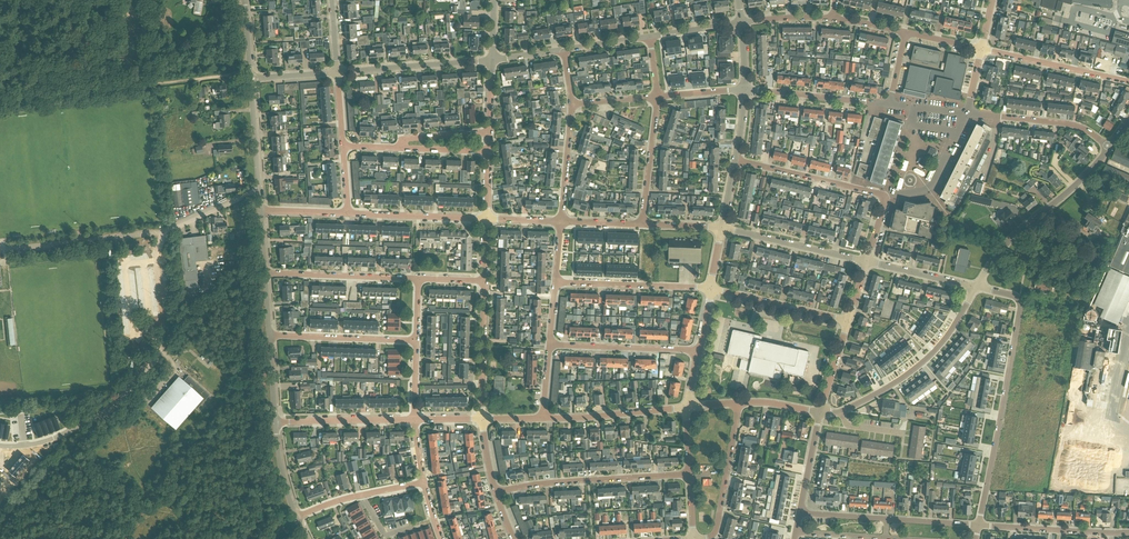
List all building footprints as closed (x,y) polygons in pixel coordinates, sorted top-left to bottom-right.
[(474,1),(473,1),(470,4),(470,10),(479,10),(480,0),(474,0),(474,1)] [(703,14),(710,13),(708,2),(705,3),(704,0),(701,0),(701,1),(702,7),(703,14)] [(856,7),(863,8),(865,0),(858,0),(856,7)] [(863,8),(869,10),(871,0),(865,0),(863,8)] [(946,0),(944,7),(948,8),(947,8),(952,9),(952,7),(948,6),(949,1),(946,0)] [(962,7),(968,8),(969,5),(970,6),(976,7),(977,0),(968,0),(967,2),(963,1),(962,7)] [(1041,7),(1055,10),(1058,1),(1071,5),(1072,3),(1111,8),(1112,4),(1112,0),(1042,0),(1041,7)] [(702,7),(701,1),(694,2),(694,6),(696,16),(703,14),(702,7)] [(721,2),(723,11),(730,10),(728,1),(721,2)] [(723,11),(721,2),(714,3),(716,12),(723,11)] [(877,11),(883,13),(885,3),(879,2),(877,11)] [(1008,11),(1008,14),(1017,16),(1017,13),(1015,13),(1016,10),(1017,10),(1018,6),(1012,5),(1003,2),(1001,9),(1008,11)] [(883,13),(890,14),(892,5),(885,3),(883,13)] [(343,5),(344,12),(352,11),(357,11),(356,4),(343,5)] [(892,5),(890,14),(896,16),(898,6),(892,5)] [(656,21),(663,20),(661,6),(657,7),(658,11),(654,12),(656,21)] [(664,6),(661,6),(663,20),(670,19),(668,9),(664,10),(664,6)] [(681,7),(683,17),(689,16),(688,6),(681,7)] [(898,6),(896,16),(903,17),(905,8),(898,6)] [(321,14),(320,7),(312,8),(308,8),(306,8),(306,11),(308,11),(309,15),(321,14)] [(683,17),(681,7),(674,9),(676,18),(683,17)] [(919,8),(919,11),(917,20),(923,22),(925,15),(926,12),(926,10),(919,8)] [(910,19),(917,20),(919,11),(912,9),(910,19)] [(464,14),(464,10),(459,10),(458,10),(458,13),(458,14),(463,14),(463,18),(464,18),(463,26),(479,27),(479,18),(471,18),(471,14),(464,14)] [(932,14),(930,23),(937,25),(939,15),(935,14),(936,11),(933,10),(932,14)] [(352,11),(344,12),(345,19),(357,18),(356,11),(352,11)] [(505,19),(506,19),(506,22),(512,22),(513,20),(513,16),(517,16),(517,12),(513,12),(506,11),(505,19)] [(573,13),(572,13),(573,20),(577,20),(576,16),(584,15),(583,12),(583,11),(573,13)] [(629,14),(631,25),(639,24),(637,15),(633,16),(633,11),(629,12),(629,14)] [(923,22),(930,23),(932,14),(926,12),(925,15),(923,22)] [(263,16),(264,23),(271,23),(275,22),(279,22),(278,20),(275,20),(275,15),(268,16),(268,14),(263,14),(264,16),(263,16)] [(631,25),(629,14),(626,14),(626,17),(622,17),(623,26),(631,25)] [(1017,16),(1008,14),(1007,18),(1000,16),(998,23),(1008,25),(1009,26),(1010,21),(1013,22),(1014,19),(1016,20),(1017,16)] [(607,20),(609,28),(617,27),(615,18),(611,19),(610,15),(607,16),(607,20)] [(1039,20),(1050,23),(1052,18),(1041,15),(1039,20)] [(950,28),(953,19),(943,16),(942,21),(945,21),(944,26),(950,28)] [(585,20),(585,23),(586,32),(594,31),(593,22),(589,22),(588,19),(585,20)] [(953,19),(950,28),(957,29),(959,20),(953,19)] [(609,28),(607,20),(600,21),(601,30),(609,28)] [(957,29),(964,31),(966,22),(959,20),(957,29)] [(966,22),(964,31),(970,32),(972,23),(966,22)] [(563,26),(564,35),(572,34),(571,25),(567,26),(566,23),(562,24),(563,26)] [(577,24),(579,33),(586,32),(585,23),(577,24)] [(1008,25),(998,23),(997,30),(1006,32),(1008,25)] [(345,25),(346,32),(354,31),(357,31),(356,24),(345,25)] [(1042,33),(1050,35),(1052,27),(1044,25),(1042,33)] [(542,38),(540,30),(540,28),(540,26),(536,27),(536,30),(533,31),(534,40),(542,38)] [(564,35),(563,26),(555,28),(556,36),(564,35)] [(805,40),(808,40),(815,40),(815,32),(816,32),(816,31),(812,31),(812,28),(812,27),(805,27),(805,28),(805,40)] [(818,31),(817,40),(821,41),(821,37),(825,37),(824,41),(825,41),(828,41),(828,38),(828,37),(828,34),(829,29),(822,28),(821,32),(818,31)] [(540,30),(542,38),(550,37),(549,29),(540,30)] [(464,37),(469,37),(469,46),(471,46),(471,50),(478,50),(478,37),(472,37),(473,30),(464,30),(464,37)] [(843,30),(842,39),(850,40),(850,33),(851,31),(843,30)] [(1006,32),(997,30),(995,37),(1003,39),(1002,42),(1008,43),(1011,44),(1012,40),(1009,40),(1010,37),(1005,36),(1006,32)] [(1112,43),(1126,47),(1126,48),(1125,51),(1128,52),(1128,35),(1115,30),(1115,32),(1113,37),(1112,42),(1112,43)] [(720,40),(721,45),(733,45),(733,40),(732,40),(732,37),(725,37),(725,33),(717,33),(717,40),(720,40)] [(858,44),(865,46),(868,34),(860,33),(859,38),(856,37),(854,45),(858,45),(858,44)] [(868,34),(865,46),(864,48),(868,49),(870,43),(873,44),(875,36),(868,34)] [(757,35),(758,43),(768,43),(768,40),(766,40),(766,35),(757,35)] [(873,44),(880,46),(881,37),(875,36),(873,44)] [(419,42),(420,45),(420,54),(427,53),(427,45),(428,45),(427,41),(423,41),(422,37),(419,38),(419,42)] [(702,37),(695,38),(697,51),(704,50),(704,52),(708,51),(707,44),(703,45),(702,37)] [(881,37),(880,46),(887,47),(889,39),(881,37)] [(690,46),(686,47),(687,54),(691,54),(691,52),(697,51),(695,38),(689,39),(690,46)] [(1015,46),(1021,48),(1023,39),(1017,38),(1015,46)] [(1023,39),(1021,48),(1028,49),(1030,41),(1023,39)] [(389,49),(391,49),(391,56),(392,56),(392,57),(395,57),(395,55),(398,55),(398,43),(397,40),(395,40),(394,41),(394,43),(389,43),(389,44),(389,49)] [(680,40),(673,41),(675,55),(682,54),(682,55),(686,54),(685,47),(681,48),(680,40)] [(1047,53),(1049,45),(1050,40),(1047,40),(1046,44),(1042,43),(1040,52),(1047,53)] [(668,50),(664,50),(666,58),(669,57),(669,56),(675,55),(673,41),(667,42),(668,50)] [(1030,41),(1028,49),(1035,51),(1036,42),(1030,41)] [(768,46),(768,43),(758,43),(758,51),(767,51),(767,46),(768,46)] [(1105,43),(1103,50),(1112,52),(1114,46),(1105,43)] [(1059,56),(1066,57),(1067,50),(1068,46),(1062,44),(1059,56)] [(733,45),(721,45),(721,50),(717,50),(718,57),(726,57),(726,52),(732,52),(732,49),(734,49),(733,45)] [(1049,45),(1047,53),(1053,55),(1055,46),(1049,45)] [(1114,55),(1124,58),(1125,51),(1126,48),(1117,45),(1114,55)] [(912,59),(939,65),(942,52),(915,46),(912,59)] [(267,58),(267,63),(274,63),(274,66),(280,65),(279,59),(278,59),(277,49),(267,50),(267,58)] [(631,50),(632,58),(633,61),(636,61),(635,58),(639,57),(638,49),(631,50)] [(1087,51),(1085,62),(1091,63),(1092,59),(1096,59),(1098,50),(1094,49),(1093,51),(1088,50),(1087,51)] [(631,50),(623,51),(625,59),(632,58),(631,50)] [(1079,60),(1085,62),(1087,51),(1081,50),(1079,60)] [(617,56),(613,57),(614,65),(618,64),(617,60),(625,59),(623,51),(616,52),(617,56)] [(758,51),(758,59),(769,59),(769,56),(767,56),(767,51),(758,51)] [(602,63),(602,65),(603,69),(606,69),(605,62),(609,61),(609,66),(614,65),(613,57),(608,58),(608,53),(600,54),(601,59),(602,63)] [(962,91),(961,91),(967,64),(960,63),(961,56),(948,53),(944,72),(910,65),(905,89),(904,89),(903,93),(904,94),(925,98),(926,94),(931,95),(932,92),(933,93),(933,94),(960,100),(962,91)] [(601,59),(600,54),(593,55),(594,64),(602,63),(601,59)] [(593,55),(586,57),(587,65),(587,66),(588,71),(591,71),(591,67),(591,64),(594,64),(593,55)] [(587,65),(586,57),(578,58),(580,67),(583,67),(587,66),(587,65)] [(726,59),(718,61),(718,67),(721,67),(721,72),(734,71),(734,67),(733,67),(733,64),(726,64),(726,59)] [(758,59),(758,67),(767,67),(767,62),(769,62),(769,59),(758,59)] [(548,62),(549,70),(557,69),(555,61),(548,62)] [(987,73),(997,75),(1001,76),(1004,63),(996,61),(995,65),(996,65),(996,67),(989,66),(987,73)] [(1119,67),(1124,69),(1123,71),(1126,72),(1126,70),(1127,70),(1128,64),(1121,61),(1119,67)] [(541,63),(543,79),(546,78),(545,71),(549,70),(548,62),(541,63)] [(543,79),(541,63),(537,64),(537,63),(536,63),(535,63),(534,63),(534,64),(533,64),(534,68),(530,68),(531,76),(539,75),(540,79),(543,79)] [(519,67),(520,75),(520,78),(521,82),(524,81),(523,74),(527,74),(526,65),(519,67)] [(1013,74),(1020,76),(1022,67),(1015,66),(1013,74)] [(512,74),(513,76),(520,75),(519,67),(511,68),(512,74)] [(767,67),(758,67),(759,76),(769,75),(769,72),(768,72),(767,67)] [(1020,76),(1027,77),(1028,69),(1022,67),(1020,76)] [(505,77),(513,76),(511,68),(504,69),(505,77)] [(635,78),(635,81),(636,89),(642,89),(641,77),(638,78),(638,76),(638,73),(641,72),(641,69),(634,69),(634,74),(635,78)] [(705,71),(698,71),(700,85),(702,84),(702,85),(705,85),(705,84),(706,84),(705,76),(709,76),(708,69),(704,69),(705,71)] [(1028,69),(1027,77),(1033,79),(1035,70),(1028,69)] [(692,70),(688,71),(689,78),(692,77),(693,85),(694,85),(694,86),(697,86),(697,85),(700,85),(698,71),(692,72),(692,70)] [(1035,70),(1033,79),(1040,80),(1042,72),(1035,70)] [(629,90),(629,82),(625,82),(625,79),(624,71),(621,71),(621,75),(622,82),(622,90),(629,90)] [(721,76),(718,76),(718,84),(727,83),(727,79),(733,79),(733,76),(734,76),(734,71),(721,72),(721,76)] [(777,83),(784,84),(785,76),(785,73),(785,71),(782,71),(782,72),(782,76),(778,75),(777,83)] [(671,72),(667,73),(668,80),(671,79),(672,87),(679,87),(677,75),(677,73),(671,74),(671,72)] [(469,73),(462,73),(463,81),(467,81),(467,86),(470,85),(469,73)] [(817,87),(824,88),(825,80),(825,73),(822,73),(821,78),(822,78),(822,80),(818,80),(817,87)] [(992,85),(1001,87),(1001,86),(999,86),(1000,80),(996,79),(997,75),(987,73),(986,80),(993,81),(992,85)] [(1053,83),(1055,74),(1048,73),(1047,78),(1044,77),(1043,83),(1046,84),(1046,81),(1053,83)] [(450,87),(449,74),(442,75),(443,83),(446,83),(447,87),(450,87)] [(1061,76),(1055,74),(1053,83),(1060,84),(1061,76)] [(591,93),(589,78),(589,75),(585,75),(581,76),(577,76),(578,81),(583,80),(584,94),(591,93)] [(1061,76),(1060,84),(1066,86),(1068,77),(1061,76)] [(1068,77),(1066,86),(1073,87),(1075,79),(1068,77)] [(857,91),(858,84),(858,79),(855,79),(854,83),(851,83),(850,91),(857,91)] [(1079,88),(1085,90),(1087,82),(1081,80),(1079,88)] [(375,90),(374,82),(360,83),(360,85),(357,86),(356,86),(357,90),(358,90),(360,90),(360,91),(375,90)] [(1087,82),(1085,90),(1092,91),(1094,83),(1087,82)] [(1094,83),(1092,91),(1099,93),(1101,85),(1094,83)] [(213,90),(213,94),(220,94),(220,98),(226,97),(225,93),(225,85),(216,86),(216,89),(213,90)] [(983,94),(992,96),(996,96),(997,92),(1000,93),(1001,87),(992,85),(991,88),(984,87),(983,94)] [(199,98),(202,97),(202,98),(208,97),(207,87),(201,88),(202,90),(199,91),(199,98)] [(465,98),(470,98),(470,93),(464,94),(464,88),(460,89),(461,98),(465,98)] [(1114,91),(1118,94),(1119,94),(1128,99),(1128,97),(1128,92),(1125,90),(1122,88),(1120,91),(1116,88),(1114,91)] [(267,98),(267,101),(268,102),(269,102),(269,105),(284,104),(284,103),(287,103),(287,98),(284,99),(283,95),(283,91),(281,91),(278,91),(278,95),(269,96),(269,97),(268,97),(267,98)] [(540,96),(541,100),(544,99),(558,97),(557,91),(550,92),(547,92),(547,95),(540,96)] [(991,100),(992,96),(983,94),(981,101),(990,103),(995,104),(995,101),(991,100)] [(1119,94),(1115,100),(1125,105),(1128,99),(1119,94)] [(1115,100),(1112,105),(1115,107),(1121,111),(1125,105),(1115,100)] [(1093,104),(1081,101),(1080,107),(1091,110),(1093,104)] [(518,102),(504,104),(505,111),(512,110),(515,109),(514,106),(518,105),(518,102)] [(1034,102),(1033,110),(1040,111),(1041,102),(1034,102)] [(756,116),(766,117),(768,105),(761,104),(761,109),(757,108),(756,116)] [(373,113),(378,113),(379,105),(376,105),(368,105),(368,108),(373,108),(373,113)] [(465,109),(466,124),(474,123),(474,114),(475,113),(474,105),(468,105),(469,109),(465,109)] [(1068,105),(1067,114),(1074,115),(1075,106),(1068,105)] [(714,116),(725,117),(726,109),(726,106),(717,106),(714,106),(713,106),(713,110),(717,110),(717,113),(714,113),(714,116)] [(1121,111),(1115,107),(1111,113),(1118,116),(1121,111)] [(438,121),(441,121),(440,108),(436,108),(436,117),(431,117),(431,127),(438,126),(438,121)] [(452,125),(451,113),(449,113),(449,116),(445,116),(444,108),(440,108),(441,121),(445,121),(445,126),(452,125)] [(672,116),(679,118),(681,112),(680,111),(674,109),(672,116)] [(810,120),(810,117),(811,114),(811,110),(805,109),(804,114),(802,113),(801,119),(810,120)] [(451,110),(451,113),(452,125),(459,125),(459,115),(455,115),(455,110),(451,110)] [(214,111),(215,116),(220,115),(220,122),(217,122),(215,124),(216,129),(217,130),(222,129),(222,128),(222,127),(229,127),(228,119),(229,119),(229,114),(224,115),(223,111),(214,111)] [(276,123),(283,122),(283,115),(286,115),(286,116),(293,115),(293,111),(275,112),(275,116),(270,116),(271,123),(276,123)] [(410,119),(410,128),(418,128),(416,115),(413,115),(413,114),(412,114),(409,114),(410,119)] [(612,125),(615,126),(620,117),(613,114),(610,121),(614,123),(612,125)] [(388,116),(389,130),(396,130),(395,118),(392,118),(392,116),(391,115),(388,116)] [(505,124),(514,123),(516,122),(515,119),(522,119),(521,115),(520,115),(515,116),(506,117),(506,119),(505,120),(505,124)] [(670,122),(685,127),(686,128),(687,124),(684,123),(678,121),(679,118),(672,116),(670,122)] [(756,116),(755,124),(765,126),(766,117),(756,116)] [(617,134),(619,135),(626,120),(620,117),(615,126),(618,128),(617,131),(618,131),(617,134)] [(879,125),(876,124),(873,123),(870,131),(873,132),(877,133),(880,134),(878,141),(870,166),(868,172),(866,178),(866,179),(872,181),(882,184),(902,123),(892,120),(892,119),(885,117),(885,120),(883,126),(879,125)] [(1099,124),(1110,130),(1114,123),(1103,117),(1099,124)] [(632,122),(626,120),(619,135),(622,136),(623,134),(626,128),(629,129),(630,126),(632,122)] [(275,130),(276,133),(284,132),(287,132),(287,129),(285,129),(285,122),(283,122),(276,123),(271,123),(271,130),(275,130)] [(634,134),(635,132),(638,125),(632,122),(630,126),(629,129),(632,131),(628,139),(631,140),(632,138),(634,134)] [(667,128),(675,131),(676,128),(679,129),(682,130),(684,131),(685,127),(670,122),(667,128)] [(765,126),(755,124),(754,133),(764,134),(766,134),(767,126),(765,126)] [(977,124),(940,196),(946,199),(945,202),(949,204),(950,204),(949,208),(955,211),(968,184),(969,185),(990,142),(985,139),(990,130),(990,131),(992,128),(988,126),(989,126),(984,124),(982,127),(977,124)] [(583,132),(597,136),(598,133),(591,131),(592,127),(585,125),(583,132)] [(638,125),(635,132),(641,135),(644,128),(638,125)] [(808,133),(808,132),(804,131),(804,128),(800,127),(799,135),(807,136),(808,135),(808,133)] [(318,133),(319,136),(332,135),(332,128),(323,128),(323,132),(318,133)] [(522,128),(517,129),(515,129),(507,130),(508,137),(516,136),(515,133),(522,132),(522,128)] [(671,137),(679,139),(680,136),(676,135),(678,132),(675,131),(667,128),(665,135),(671,137)] [(725,131),(717,131),(716,138),(719,139),(718,142),(725,142),(725,131)] [(271,137),(272,144),(285,143),(284,136),(284,132),(276,133),(276,137),(271,137)] [(604,137),(597,136),(583,132),(581,138),(588,140),(589,137),(606,142),(607,139),(604,137)] [(753,141),(763,142),(764,134),(754,133),(753,141)] [(824,141),(833,142),(834,139),(828,138),(829,134),(824,134),(824,141)] [(671,137),(665,135),(663,141),(671,144),(672,141),(674,142),(674,141),(682,144),(683,141),(679,139),(671,137)] [(559,139),(545,138),(544,141),(551,142),(551,145),(558,146),(559,139)] [(579,144),(599,150),(601,151),(602,147),(588,143),(588,140),(581,138),(579,144)] [(614,139),(612,143),(622,147),(624,143),(614,139)] [(1075,148),(1081,153),(1085,156),(1085,155),(1089,150),(1081,144),(1080,144),(1075,140),(1072,144),(1074,146),(1074,147),(1075,148)] [(763,142),(753,141),(752,153),(761,154),(763,142)] [(285,143),(272,144),(272,151),(277,151),(277,154),(283,153),(285,153),(288,153),(288,150),(285,150),(285,143)] [(501,145),(502,151),(516,150),(523,149),(523,146),(520,147),(516,147),(516,146),(513,146),(512,143),(501,145)] [(598,153),(599,150),(579,144),(577,151),(580,152),(579,154),(584,155),(586,150),(598,153)] [(218,146),(219,153),(232,152),(232,146),(223,146),(223,145),(218,146)] [(931,147),(928,153),(933,156),(934,154),(936,155),(937,151),(936,149),(931,147)] [(773,158),(780,160),(781,153),(782,150),(782,149),(776,148),(775,151),(773,158)] [(1111,160),(1128,168),(1128,154),(1116,148),(1111,160)] [(333,149),(324,149),(325,157),(322,157),(322,161),(329,160),(329,157),(334,156),(333,149)] [(502,151),(503,158),(511,157),(510,153),(513,153),(517,153),(516,150),(502,151)] [(794,153),(792,163),(798,164),(800,155),(801,152),(794,151),(794,153)] [(285,156),(285,153),(283,153),(277,154),(277,157),(273,158),(273,165),(282,164),(287,164),(287,156),(285,156)] [(781,153),(780,160),(786,162),(788,154),(781,153)] [(1085,156),(1081,153),(1079,156),(1076,154),(1073,158),(1076,160),(1075,161),(1079,164),(1081,161),(1084,164),(1089,158),(1085,155),(1085,156)] [(800,155),(798,164),(804,166),(807,156),(800,155)] [(818,161),(816,168),(823,170),(824,165),(825,159),(819,158),(818,161)] [(580,165),(587,168),(589,161),(582,159),(580,165)] [(824,165),(823,170),(829,172),(831,164),(828,164),(829,160),(825,159),(824,165)] [(810,167),(816,168),(818,161),(812,160),(810,167)] [(836,173),(843,175),(844,168),(841,167),(842,164),(839,163),(836,173)] [(282,164),(273,165),(274,172),(278,172),(278,175),(286,175),(286,174),(290,174),(290,171),(286,171),(283,171),(282,164)] [(1128,185),(1128,174),(1106,164),(1101,173),(1128,185)] [(578,172),(585,174),(587,168),(580,165),(578,172)] [(844,168),(843,175),(849,176),(851,169),(844,168)] [(576,178),(583,181),(585,174),(578,172),(576,178)] [(1046,172),(1044,179),(1049,181),(1050,180),(1057,187),(1062,182),(1057,176),(1055,178),(1053,175),(1046,172)] [(748,173),(745,185),(754,186),(757,174),(748,173)] [(516,177),(513,177),(506,178),(507,188),(512,187),(515,187),(514,180),(516,180),(516,177)] [(284,183),(293,182),(293,178),(274,180),(275,191),(285,191),(284,183)] [(583,181),(576,178),(574,185),(581,187),(582,184),(589,186),(590,182),(586,181),(583,181)] [(771,186),(777,187),(779,181),(779,180),(773,179),(771,186)] [(779,181),(777,187),(777,191),(780,192),(781,188),(784,189),(786,182),(779,180),(779,181)] [(1039,185),(1037,181),(1034,184),(1039,189),(1038,190),(1042,194),(1042,193),(1045,197),(1051,192),(1045,185),(1044,185),(1042,182),(1039,185)] [(172,191),(175,208),(199,204),(196,182),(179,184),(180,190),(172,191)] [(636,182),(629,182),(628,189),(626,188),(626,192),(632,192),(632,189),(636,189),(636,182)] [(718,184),(710,184),(707,184),(703,183),(703,187),(706,187),(709,188),(709,191),(718,192),(718,184)] [(790,190),(797,192),(798,185),(792,183),(790,190)] [(225,185),(215,186),(215,188),(215,192),(215,194),(220,193),(220,192),(226,192),(226,193),(231,193),(231,192),(235,192),(234,185),(225,185)] [(743,193),(753,195),(754,186),(745,185),(743,193)] [(798,185),(797,192),(800,193),(799,198),(802,199),(805,186),(798,185)] [(805,186),(802,199),(804,199),(805,197),(809,198),(812,188),(805,186)] [(502,194),(503,201),(510,199),(515,198),(514,195),(509,196),(509,191),(513,191),(512,187),(507,188),(503,189),(504,193),(502,194)] [(581,202),(584,191),(575,189),(574,194),(576,194),(572,207),(579,209),(581,202)] [(823,203),(825,191),(819,190),(817,197),(821,198),(820,202),(823,203)] [(587,192),(584,191),(581,202),(579,209),(585,211),(587,206),(589,206),(589,203),(584,202),(586,196),(587,192)] [(827,199),(830,200),(832,193),(825,191),(823,203),(826,203),(827,199)] [(1126,203),(1128,197),(1128,196),(1119,192),(1116,198),(1126,203)] [(742,201),(751,203),(753,195),(743,193),(742,201)] [(833,205),(836,206),(838,194),(832,193),(830,200),(834,201),(833,205)] [(1021,197),(1025,202),(1023,203),(1028,210),(1037,203),(1032,196),(1029,198),(1025,193),(1021,197)] [(659,213),(665,213),(666,202),(666,197),(666,194),(659,194),(659,205),(656,205),(655,206),(654,206),(654,209),(655,209),(656,210),(659,210),(659,213)] [(838,194),(836,206),(839,207),(839,206),(842,207),(843,203),(845,196),(838,194)] [(861,206),(868,208),(871,201),(862,199),(861,203),(858,202),(857,205),(861,206)] [(629,201),(627,200),(626,212),(633,212),(633,208),(636,209),(636,201),(629,201)] [(740,209),(749,211),(751,203),(742,201),(740,209)] [(889,228),(897,230),(897,229),(899,229),(926,236),(925,237),(931,238),(932,233),(935,234),(939,221),(932,219),(935,206),(931,205),(928,202),(917,204),(905,201),(903,211),(900,210),(900,209),(896,208),(895,213),(893,213),(889,228)] [(993,204),(991,211),(998,214),(1000,206),(993,204)] [(861,206),(857,205),(856,208),(859,209),(858,213),(866,215),(868,208),(861,206)] [(749,211),(740,209),(739,217),(748,219),(749,213),(751,213),(751,211),(749,211)] [(769,224),(770,216),(771,212),(772,210),(769,209),(768,212),(765,211),(764,215),(759,214),(758,219),(762,220),(762,222),(769,224)] [(998,218),(999,218),(1004,224),(1007,227),(1013,221),(1011,219),(1015,215),(1009,209),(1005,212),(998,218)] [(770,216),(769,224),(775,225),(777,218),(777,217),(777,216),(778,214),(771,212),(770,216)] [(1084,226),(1091,230),(1089,233),(1092,235),(1098,226),(1101,228),(1103,225),(1101,223),(1101,221),(1095,217),(1097,215),(1093,213),(1092,215),(1088,213),(1085,217),(1089,220),(1084,226)] [(1121,232),(1124,233),(1110,266),(1128,274),(1128,213),(1121,232)] [(213,227),(217,226),(217,229),(227,229),(226,223),(217,224),(216,217),(212,217),(213,227)] [(777,218),(775,225),(782,227),(783,220),(783,219),(777,217),(777,218)] [(782,227),(788,228),(790,221),(787,220),(788,217),(784,217),(783,219),(783,220),(782,227)] [(793,221),(790,221),(788,228),(794,230),(796,222),(797,220),(794,219),(793,221)] [(854,228),(861,230),(864,223),(855,220),(854,225),(850,224),(850,227),(853,228),(854,228)] [(796,222),(794,230),(801,231),(803,224),(796,222)] [(808,233),(814,234),(817,223),(814,223),(813,226),(809,225),(808,233)] [(817,223),(814,234),(821,236),(823,228),(819,227),(820,224),(817,223)] [(280,226),(280,233),(284,233),(284,235),(289,234),(296,234),(296,232),(300,232),(300,234),(305,233),(304,227),(299,227),(292,227),(292,226),(289,226),(289,225),(284,226),(280,226)] [(829,230),(827,238),(834,239),(836,232),(839,233),(840,227),(837,226),(836,231),(829,230)] [(821,236),(827,238),(829,230),(823,228),(821,236)] [(851,235),(859,237),(861,230),(854,228),(853,228),(851,235)] [(507,238),(507,230),(501,230),(500,233),(498,233),(498,238),(503,239),(503,244),(503,247),(506,247),(507,247),(507,238)] [(460,232),(460,241),(460,242),(469,234),(467,232),(466,232),(460,232)] [(460,242),(461,243),(462,243),(471,243),(471,237),(469,234),(460,242)] [(859,237),(851,235),(849,242),(857,244),(859,237)] [(205,236),(178,239),(186,299),(199,297),(195,262),(208,260),(205,236)] [(669,262),(672,262),(679,263),(696,263),(696,273),(700,274),(701,239),(670,238),(669,262)] [(732,242),(731,250),(739,252),(749,253),(752,254),(754,248),(750,247),(749,250),(740,248),(741,244),(732,242)] [(757,254),(763,256),(765,248),(758,247),(757,254)] [(952,264),(956,265),(954,270),(965,273),(966,268),(970,268),(971,262),(968,261),(970,251),(967,250),(968,248),(963,247),(962,249),(959,248),(957,258),(954,258),(952,264)] [(769,258),(771,250),(765,248),(763,256),(767,257),(766,261),(768,261),(769,257),(769,258)] [(887,254),(895,256),(896,250),(888,248),(887,254)] [(738,259),(739,252),(731,250),(729,257),(738,259)] [(769,258),(776,259),(778,251),(771,250),(769,258)] [(895,256),(902,258),(904,251),(896,250),(895,256)] [(784,253),(778,251),(776,259),(779,260),(779,263),(782,264),(782,260),(784,253)] [(904,251),(902,258),(910,260),(912,253),(904,251)] [(782,260),(782,264),(785,265),(786,261),(789,262),(791,255),(784,253),(782,260)] [(916,261),(923,263),(925,256),(917,255),(916,261)] [(1094,262),(1100,265),(1103,258),(1097,255),(1094,262)] [(802,265),(804,258),(798,256),(796,264),(799,264),(798,269),(801,269),(802,265)] [(925,256),(923,263),(931,265),(933,258),(925,256)] [(804,258),(802,265),(809,267),(811,259),(804,258)] [(933,258),(931,265),(939,266),(940,260),(933,258)] [(817,261),(811,259),(809,267),(815,268),(817,261)] [(824,262),(817,261),(815,268),(822,270),(822,269),(824,270),(826,263),(824,263),(824,262)] [(728,265),(726,272),(738,275),(739,271),(735,271),(736,267),(728,265)] [(790,275),(800,277),(800,273),(795,272),(795,269),(792,268),(790,275)] [(1108,268),(1091,305),(1100,309),(1097,317),(1117,325),(1128,296),(1128,279),(1108,268)] [(738,275),(726,272),(725,280),(729,281),(729,282),(730,284),(733,284),(735,283),(736,281),(734,279),(735,278),(738,278),(738,275)] [(838,280),(845,282),(847,276),(840,273),(840,274),(838,280)] [(872,280),(879,282),(881,276),(874,274),(872,280)] [(748,287),(754,288),(756,280),(750,279),(748,287)] [(761,290),(768,292),(769,284),(766,283),(767,279),(764,279),(763,282),(761,290)] [(1035,287),(1052,291),(1053,286),(1056,286),(1056,283),(1037,279),(1035,287)] [(758,289),(761,290),(763,282),(756,280),(754,288),(755,289),(754,290),(758,291),(758,289)] [(800,299),(807,301),(808,294),(809,289),(810,285),(811,281),(808,280),(807,284),(806,292),(802,291),(800,299)] [(845,282),(838,280),(837,283),(834,282),(833,285),(836,286),(843,288),(845,282)] [(870,286),(877,289),(879,282),(872,280),(870,286)] [(897,286),(905,288),(906,282),(899,280),(897,286)] [(282,293),(292,292),(291,285),(290,286),(290,282),(285,282),(285,286),(282,286),(281,287),(281,290),(282,290),(282,293)] [(777,282),(776,285),(774,293),(780,294),(782,287),(778,286),(779,282),(777,282)] [(906,282),(905,288),(913,290),(914,284),(906,282)] [(768,292),(774,293),(776,285),(769,284),(768,292)] [(914,284),(913,290),(920,292),(922,285),(914,284)] [(787,296),(794,298),(796,287),(794,286),(793,289),(789,288),(787,296)] [(834,293),(841,295),(843,288),(836,286),(834,293)] [(877,289),(870,286),(868,293),(872,294),(871,297),(877,299),(878,296),(877,296),(878,295),(878,293),(880,293),(881,290),(877,289)] [(926,293),(934,295),(935,288),(927,286),(926,293)] [(794,298),(800,299),(802,291),(799,291),(799,288),(796,287),(794,298)] [(943,290),(935,288),(934,295),(941,296),(943,290)] [(808,294),(807,301),(813,302),(815,294),(812,294),(813,290),(809,289),(808,294)] [(943,290),(941,296),(949,298),(951,292),(943,290)] [(828,298),(832,299),(839,301),(841,295),(834,293),(833,296),(829,295),(828,298)] [(591,294),(591,303),(591,308),(594,308),(594,303),(601,303),(601,300),(598,300),(598,294),(591,294)] [(626,295),(626,306),(626,307),(629,307),(629,304),(633,304),(633,306),(636,306),(637,302),(633,302),(633,295),(626,295)] [(644,306),(647,306),(647,296),(640,296),(640,299),(638,299),(638,304),(644,304),(644,306)] [(684,304),(695,306),(696,299),(687,297),(687,302),(685,301),(684,304)] [(864,304),(875,308),(878,299),(877,299),(871,297),(870,299),(866,298),(864,304)] [(839,301),(832,299),(830,305),(837,308),(839,301)] [(1001,308),(1002,304),(1002,303),(987,299),(985,308),(990,309),(990,310),(1000,313),(1001,308)] [(695,306),(684,304),(684,307),(685,307),(685,311),(694,313),(695,306)] [(876,308),(875,308),(864,304),(862,311),(869,313),(870,310),(875,312),(876,310),(879,311),(880,309),(879,309),(879,307),(876,307),(876,308)] [(293,318),(295,317),(294,308),(288,309),(288,311),(284,311),(284,312),(283,312),(283,315),(284,316),(284,318),(293,318)] [(383,322),(400,322),(400,314),(390,314),(390,310),(387,310),(387,320),(383,320),(383,322)] [(1097,315),(1096,313),(1095,312),(1094,311),(1093,310),(1092,310),(1090,310),(1090,311),(1088,311),(1088,313),(1087,315),(1087,316),(1088,318),(1090,319),(1091,319),(1092,319),(1093,319),(1095,318),(1096,317),(1097,315)] [(1026,324),(1034,327),(1038,314),(1030,311),(1026,324)] [(928,312),(925,317),(933,323),(937,318),(928,312)] [(858,324),(865,326),(866,322),(869,323),(870,320),(867,319),(867,318),(861,316),(858,324)] [(967,326),(974,330),(975,327),(976,328),(980,321),(972,316),(968,323),(969,323),(967,326)] [(682,324),(691,326),(692,319),(683,317),(683,321),(681,321),(680,324),(682,324)] [(925,317),(921,322),(929,328),(933,323),(925,317)] [(13,318),(8,318),(11,346),(16,345),(13,318)] [(284,319),(283,320),(283,323),(285,324),(285,325),(284,325),(284,327),(285,328),(285,329),(288,329),(289,328),(296,327),(295,324),(294,324),(293,318),(284,318),(284,319)] [(992,325),(998,326),(997,333),(1004,334),(1006,325),(1002,324),(1002,322),(993,320),(992,325)] [(400,322),(383,322),(383,323),(387,323),(387,330),(400,330),(400,322)] [(921,322),(917,326),(926,333),(929,328),(921,322)] [(569,336),(576,336),(576,327),(576,324),(573,324),(573,327),(570,327),(570,326),(565,325),(565,335),(569,335),(569,336)] [(679,331),(690,333),(691,326),(682,324),(681,328),(679,328),(679,331)] [(1090,329),(1096,330),(1094,340),(1097,341),(1093,366),(1102,367),(1105,352),(1109,352),(1110,345),(1117,346),(1119,338),(1116,338),(1118,328),(1091,324),(1090,329)] [(917,326),(914,331),(922,338),(926,333),(917,326)] [(761,341),(762,338),(762,337),(762,336),(761,336),(734,330),(734,329),(734,330),(733,330),(733,331),(727,353),(727,354),(728,354),(728,355),(729,355),(742,358),(739,368),(740,368),(740,369),(741,370),(780,379),(782,372),(802,377),(803,377),(804,376),(804,375),(809,353),(810,353),(809,352),(809,351),(808,351),(771,343),(761,341)] [(854,338),(860,340),(862,336),(865,337),(866,334),(862,333),(863,332),(856,330),(854,338)] [(690,333),(679,331),(678,333),(680,334),(679,338),(688,340),(690,333)] [(540,344),(540,333),(532,333),(526,332),(525,332),(525,336),(530,336),(530,339),(532,339),(532,343),(540,344)] [(1025,333),(1024,347),(1033,347),(1033,333),(1025,333)] [(963,335),(958,341),(969,350),(974,345),(963,335)] [(1076,367),(1090,370),(1095,342),(1084,340),(1084,338),(1081,337),(1081,340),(1076,367)] [(906,339),(901,343),(907,352),(912,348),(906,339)] [(958,341),(953,346),(963,355),(968,350),(969,351),(969,350),(958,341)] [(1001,349),(1003,343),(992,341),(991,347),(1001,349)] [(901,343),(896,347),(902,355),(907,352),(901,343)] [(850,352),(859,354),(861,347),(852,344),(850,352)] [(953,346),(948,351),(958,360),(959,360),(963,355),(953,346)] [(288,348),(289,357),(291,357),(291,360),(297,360),(297,357),(301,357),(301,347),(288,348)] [(896,347),(891,350),(898,359),(902,355),(896,347)] [(387,350),(387,359),(400,359),(400,350),(387,350)] [(527,360),(528,360),(537,360),(537,354),(534,354),(534,351),(524,350),(524,360),(527,360)] [(891,350),(886,354),(893,363),(898,359),(891,350)] [(948,351),(944,357),(953,366),(954,366),(958,361),(958,360),(948,351)] [(206,364),(210,360),(202,352),(198,356),(206,364)] [(1026,383),(1029,362),(1031,363),(1032,354),(1022,353),(1020,368),(1019,368),(1018,379),(1022,379),(1021,382),(1026,383)] [(886,354),(881,358),(888,366),(893,363),(886,354)] [(592,357),(585,357),(585,366),(585,368),(595,369),(595,366),(592,366),(592,357)] [(845,365),(854,368),(857,369),(858,366),(855,365),(857,361),(860,362),(861,359),(854,357),(853,360),(848,358),(845,365)] [(944,357),(939,362),(950,372),(949,371),(953,366),(944,357)] [(627,370),(630,370),(631,362),(627,362),(627,359),(620,358),(620,367),(620,372),(624,372),(624,367),(627,367),(627,370)] [(881,358),(877,361),(883,370),(888,366),(881,358)] [(387,359),(387,367),(400,367),(400,359),(387,359)] [(635,362),(632,362),(632,366),(634,366),(634,367),(638,368),(638,370),(641,370),(641,368),(642,359),(635,359),(635,362)] [(998,367),(999,361),(989,359),(988,365),(998,367)] [(672,367),(682,369),(684,362),(675,360),(674,365),(672,364),(672,367)] [(869,360),(864,363),(866,367),(869,371),(874,368),(869,360)] [(939,362),(933,368),(937,372),(944,378),(950,372),(939,362)] [(289,371),(289,379),(301,379),(300,374),(308,373),(307,366),(298,367),(298,371),(289,371)] [(682,369),(672,367),(671,370),(673,370),(672,374),(681,376),(682,369)] [(851,375),(850,375),(843,372),(841,380),(848,382),(851,375)] [(977,376),(976,384),(989,386),(990,379),(988,379),(989,374),(982,373),(982,377),(977,376)] [(860,377),(865,387),(872,383),(868,376),(867,377),(865,374),(860,377)] [(935,385),(927,374),(921,378),(929,389),(935,385)] [(153,408),(175,427),(194,406),(197,409),(210,395),(188,375),(176,389),(173,386),(153,408)] [(491,399),(492,400),(503,400),(504,399),(505,376),(495,375),(494,377),(493,395),(491,395),(491,399)] [(527,378),(526,378),(526,387),(533,388),(533,384),(536,384),(536,378),(527,378)] [(929,389),(921,378),(915,383),(923,393),(929,389)] [(669,388),(678,390),(680,383),(671,381),(670,385),(668,385),(668,387),(669,388)] [(923,393),(915,383),(909,387),(917,398),(923,393)] [(972,390),(972,391),(988,394),(989,386),(976,384),(975,391),(972,390)] [(845,392),(855,391),(852,387),(847,385),(846,389),(839,387),(836,394),(844,397),(845,392)] [(572,391),(572,387),(569,388),(569,396),(567,396),(567,397),(562,397),(561,397),(561,400),(561,406),(569,406),(569,401),(573,400),(573,391),(572,391)] [(917,398),(909,387),(903,391),(911,402),(917,398)] [(678,390),(669,388),(668,395),(677,397),(678,390)] [(1021,404),(1024,390),(1015,388),(1013,402),(1021,404)] [(641,391),(642,398),(645,398),(645,400),(653,399),(652,390),(641,391)] [(290,391),(291,408),(301,408),(301,403),(300,403),(299,391),(290,391)] [(628,392),(628,391),(624,391),(624,395),(626,394),(626,401),(629,401),(629,402),(636,401),(635,391),(628,392)] [(972,391),(971,398),(986,401),(988,394),(972,391)] [(611,394),(612,403),(619,402),(618,393),(611,394)] [(594,395),(595,405),(603,404),(602,394),(594,395)] [(576,397),(576,406),(585,406),(585,402),(586,402),(586,395),(582,395),(582,396),(576,397)] [(319,399),(319,407),(321,407),(321,408),(329,408),(328,398),(321,398),(321,399),(319,399)] [(971,398),(973,399),(972,406),(985,408),(986,401),(971,398)] [(894,410),(899,410),(899,405),(900,402),(895,402),(883,400),(883,402),(882,403),(881,406),(894,408),(894,410)] [(894,408),(881,406),(881,409),(882,410),(882,413),(882,415),(886,416),(886,413),(893,414),(893,416),(901,417),(901,416),(901,411),(899,410),(894,410),(894,408)] [(1018,424),(1019,410),(1011,409),(1009,423),(1018,424)] [(772,428),(774,416),(768,415),(765,426),(769,427),(768,429),(771,430),(772,428)] [(976,424),(978,417),(967,415),(966,422),(976,424)] [(745,426),(753,426),(754,417),(746,416),(745,426)] [(774,416),(772,428),(771,430),(770,436),(776,437),(777,433),(776,433),(777,429),(778,429),(780,417),(774,416)] [(51,420),(55,431),(61,429),(57,418),(51,420)] [(49,433),(55,431),(51,420),(45,422),(49,433)] [(663,425),(664,431),(667,430),(668,433),(675,433),(675,430),(675,421),(667,421),(668,425),(663,425)] [(797,437),(804,439),(805,433),(806,433),(808,423),(800,421),(798,432),(797,437)] [(44,435),(49,433),(45,422),(40,424),(44,435)] [(965,422),(963,428),(965,428),(975,430),(976,424),(965,422)] [(38,437),(44,435),(40,424),(34,426),(38,437)] [(635,431),(637,430),(638,434),(645,433),(644,424),(637,424),(637,426),(635,427),(635,431)] [(620,426),(620,433),(621,433),(621,437),(625,437),(625,438),(629,438),(628,432),(628,425),(620,426)] [(912,433),(924,435),(926,427),(914,425),(912,433)] [(4,427),(3,431),(2,438),(8,439),(9,436),(10,428),(4,427)] [(617,437),(617,431),(614,432),(613,427),(605,428),(605,434),(606,436),(611,436),(612,438),(617,437)] [(974,436),(975,430),(965,428),(963,434),(974,436)] [(1018,438),(1015,438),(1016,429),(1007,428),(1006,442),(1017,443),(1018,438)] [(590,430),(591,442),(599,441),(598,429),(590,430)] [(560,430),(561,441),(570,441),(570,430),(560,430)] [(825,444),(833,445),(835,433),(827,432),(825,444)] [(293,433),(294,441),(306,441),(306,433),(293,433)] [(461,441),(465,440),(473,440),(472,433),(465,433),(459,434),(459,433),(450,433),(450,439),(458,439),(459,439),(461,441)] [(843,434),(835,433),(833,445),(841,446),(843,434)] [(912,433),(911,441),(923,443),(924,435),(912,433)] [(841,446),(849,447),(851,435),(843,434),(841,446)] [(973,443),(974,436),(963,434),(962,441),(973,443)] [(851,435),(849,447),(857,448),(858,436),(851,435)] [(757,445),(758,438),(745,436),(743,443),(757,445)] [(584,439),(584,437),(580,437),(580,439),(582,439),(583,444),(581,444),(581,446),(578,447),(578,450),(588,449),(587,439),(584,439)] [(861,452),(869,454),(871,441),(862,440),(861,452)] [(871,441),(869,454),(877,455),(878,443),(871,441)] [(923,443),(911,441),(910,449),(922,451),(923,443)] [(877,455),(884,456),(886,444),(878,443),(877,455)] [(886,444),(884,456),(892,457),(894,445),(886,444)] [(742,446),(741,453),(749,454),(751,448),(742,446)] [(506,456),(510,455),(509,448),(502,449),(502,450),(502,453),(503,457),(506,456)] [(922,451),(910,449),(909,457),(921,458),(922,451)] [(787,462),(797,463),(797,459),(796,459),(798,452),(789,450),(789,451),(784,450),(783,460),(787,461),(787,462)] [(1006,450),(1004,459),(1017,462),(1019,453),(1006,450)] [(297,454),(298,463),(312,460),(310,451),(305,452),(297,454)] [(443,452),(438,453),(430,454),(430,457),(429,457),(430,460),(438,459),(438,456),(443,455),(443,452)] [(748,461),(749,454),(741,453),(740,460),(748,461)] [(962,459),(975,462),(976,455),(964,453),(963,459),(962,459)] [(26,464),(30,460),(23,454),(19,458),(26,464)] [(386,457),(388,465),(395,464),(393,456),(386,457)] [(829,465),(832,466),(833,462),(830,462),(830,458),(823,457),(821,464),(829,465)] [(16,462),(23,468),(26,464),(19,458),(16,462)] [(962,459),(961,466),(974,468),(975,462),(962,459)] [(358,470),(356,460),(347,462),(350,472),(358,470)] [(748,461),(740,460),(738,467),(747,468),(748,461)] [(19,472),(23,468),(16,462),(12,466),(19,472)] [(541,467),(542,474),(549,473),(548,462),(541,463),(541,467)] [(301,473),(302,481),(316,478),(314,470),(316,469),(315,468),(323,466),(322,464),(322,463),(308,466),(309,471),(301,473)] [(515,464),(515,467),(516,470),(517,478),(524,477),(522,469),(519,470),(519,467),(518,463),(515,464)] [(829,465),(821,464),(820,472),(824,472),(824,471),(828,472),(830,472),(831,469),(832,470),(832,466),(829,465)] [(378,475),(379,480),(387,479),(394,478),(393,473),(393,472),(392,466),(387,467),(387,465),(382,466),(383,468),(381,469),(382,474),(378,475)] [(410,471),(413,471),(411,465),(409,465),(401,467),(403,476),(411,475),(410,471)] [(15,477),(19,472),(12,466),(8,471),(15,477)] [(961,466),(959,472),(973,474),(974,468),(961,466)] [(1000,469),(996,485),(1005,487),(1008,471),(1000,469)] [(819,478),(826,480),(828,472),(824,471),(824,472),(820,472),(819,478)] [(358,474),(360,485),(368,483),(366,472),(358,474)] [(959,472),(958,478),(971,481),(973,474),(959,472)] [(337,475),(340,489),(348,487),(345,473),(337,475)] [(468,479),(469,482),(480,480),(479,473),(472,474),(473,478),(468,479)] [(777,474),(775,481),(788,484),(790,476),(777,474)] [(437,481),(439,487),(446,486),(446,484),(448,484),(450,481),(449,479),(455,478),(454,475),(445,476),(439,477),(439,480),(437,481)] [(826,480),(819,478),(817,485),(825,487),(826,480)] [(773,488),(772,488),(787,491),(788,484),(775,481),(774,488),(773,488)] [(736,482),(734,488),(743,490),(744,483),(736,482)] [(668,484),(668,492),(680,491),(679,484),(668,484)] [(309,488),(304,489),(308,500),(325,494),(322,485),(318,486),(318,488),(310,490),(309,488)] [(743,490),(734,488),(733,495),(742,497),(742,493),(746,494),(746,492),(746,490),(743,490)] [(772,488),(771,495),(785,498),(787,491),(772,488)] [(816,496),(826,497),(827,490),(824,489),(816,488),(816,496)] [(459,492),(459,490),(452,492),(447,493),(440,494),(441,500),(448,499),(448,496),(452,495),(452,494),(459,492)] [(483,493),(475,494),(476,498),(472,499),(472,502),(484,500),(483,493)] [(826,497),(826,504),(834,505),(834,504),(839,505),(839,502),(842,502),(847,502),(847,494),(842,494),(842,493),(840,493),(839,496),(835,496),(835,497),(826,497)] [(402,504),(404,512),(410,510),(410,508),(414,508),(411,495),(404,496),(405,499),(402,500),(402,504)] [(732,502),(740,503),(742,497),(733,495),(732,502)] [(771,502),(771,503),(784,505),(785,498),(771,495),(771,496),(772,496),(771,502)] [(914,502),(915,502),(915,510),(923,511),(923,502),(924,502),(924,499),(920,499),(920,496),(919,495),(916,495),(914,496),(914,502)] [(826,504),(826,497),(816,496),(816,500),(816,504),(826,504)] [(849,506),(858,506),(858,500),(855,500),(855,496),(850,496),(849,506)] [(673,501),(673,510),(681,510),(680,500),(678,500),(678,497),(669,498),(664,498),(665,501),(673,501)] [(858,500),(858,506),(867,507),(867,497),(862,497),(862,500),(858,500)] [(898,509),(907,509),(907,503),(908,503),(909,498),(899,497),(898,509)] [(398,513),(404,512),(402,504),(402,500),(398,501),(397,498),(391,499),(393,507),(394,512),(397,511),(398,513)] [(874,507),(883,508),(883,501),(880,501),(880,498),(874,498),(874,507)] [(883,501),(883,508),(891,509),(892,499),(886,498),(886,502),(883,501)] [(390,513),(394,512),(393,507),(391,499),(384,500),(385,503),(382,504),(384,516),(391,514),(390,513)] [(962,505),(963,505),(963,513),(971,514),(972,505),(969,505),(970,501),(965,500),(966,499),(962,499),(962,505)] [(1018,516),(1025,517),(1026,505),(1019,505),(1019,501),(1016,501),(1015,508),(1018,508),(1018,516)] [(739,509),(740,503),(732,502),(731,508),(734,508),(733,513),(742,515),(743,510),(739,509)] [(934,511),(941,512),(942,502),(935,502),(935,505),(934,505),(934,511)] [(950,503),(942,502),(941,512),(949,512),(949,506),(950,506),(950,503)] [(1004,507),(1004,502),(1000,502),(999,507),(998,507),(998,509),(996,508),(995,510),(995,513),(996,514),(998,514),(998,516),(1005,516),(1005,510),(1007,510),(1007,508),(1005,508),(1005,507),(1004,507)] [(1026,505),(1025,517),(1032,517),(1032,509),(1035,509),(1036,503),(1033,502),(1032,506),(1026,505)] [(347,509),(351,517),(362,510),(358,503),(347,509)] [(767,509),(783,513),(784,505),(771,503),(770,510),(767,509)] [(454,505),(442,507),(443,514),(447,513),(448,515),(451,515),(450,512),(451,512),(450,509),(455,508),(454,505)] [(765,517),(781,520),(783,513),(767,509),(765,517)] [(351,517),(355,523),(366,517),(362,510),(351,517)] [(1103,521),(1110,521),(1110,513),(1107,513),(1107,510),(1097,510),(1097,515),(1103,516),(1103,521)] [(482,519),(483,522),(492,519),(491,513),(484,514),(485,518),(482,519)] [(317,522),(320,530),(335,524),(332,516),(317,522)] [(338,518),(344,528),(347,526),(341,516),(338,518)] [(366,517),(355,523),(359,530),(370,524),(366,517)] [(448,519),(450,526),(460,522),(460,520),(457,520),(456,517),(448,519)] [(681,526),(681,519),(673,519),(670,520),(670,517),(665,517),(665,524),(669,523),(670,527),(681,526)] [(729,517),(727,523),(735,526),(737,519),(729,517)] [(492,519),(483,522),(484,525),(482,526),(482,529),(487,527),(494,525),(492,519)] [(450,526),(452,532),(459,530),(458,526),(461,525),(460,522),(450,526)] [(727,523),(725,530),(733,532),(735,526),(727,523)] [(359,530),(363,537),(374,531),(370,524),(359,530)] [(494,525),(487,527),(488,531),(483,532),(483,535),(486,535),(490,533),(496,532),(494,525)] [(539,538),(541,538),(546,538),(545,531),(541,531),(540,525),(537,525),(539,538)] [(425,538),(434,538),(430,527),(421,530),(425,538)] [(545,531),(546,538),(552,537),(551,530),(548,530),(547,527),(544,528),(545,531)] [(416,538),(425,538),(421,530),(414,532),(416,538)] [(452,532),(454,538),(461,536),(459,530),(452,532)] [(733,532),(725,530),(723,536),(731,538),(733,532)] [(363,537),(364,538),(376,538),(378,538),(374,531),(363,537)]
